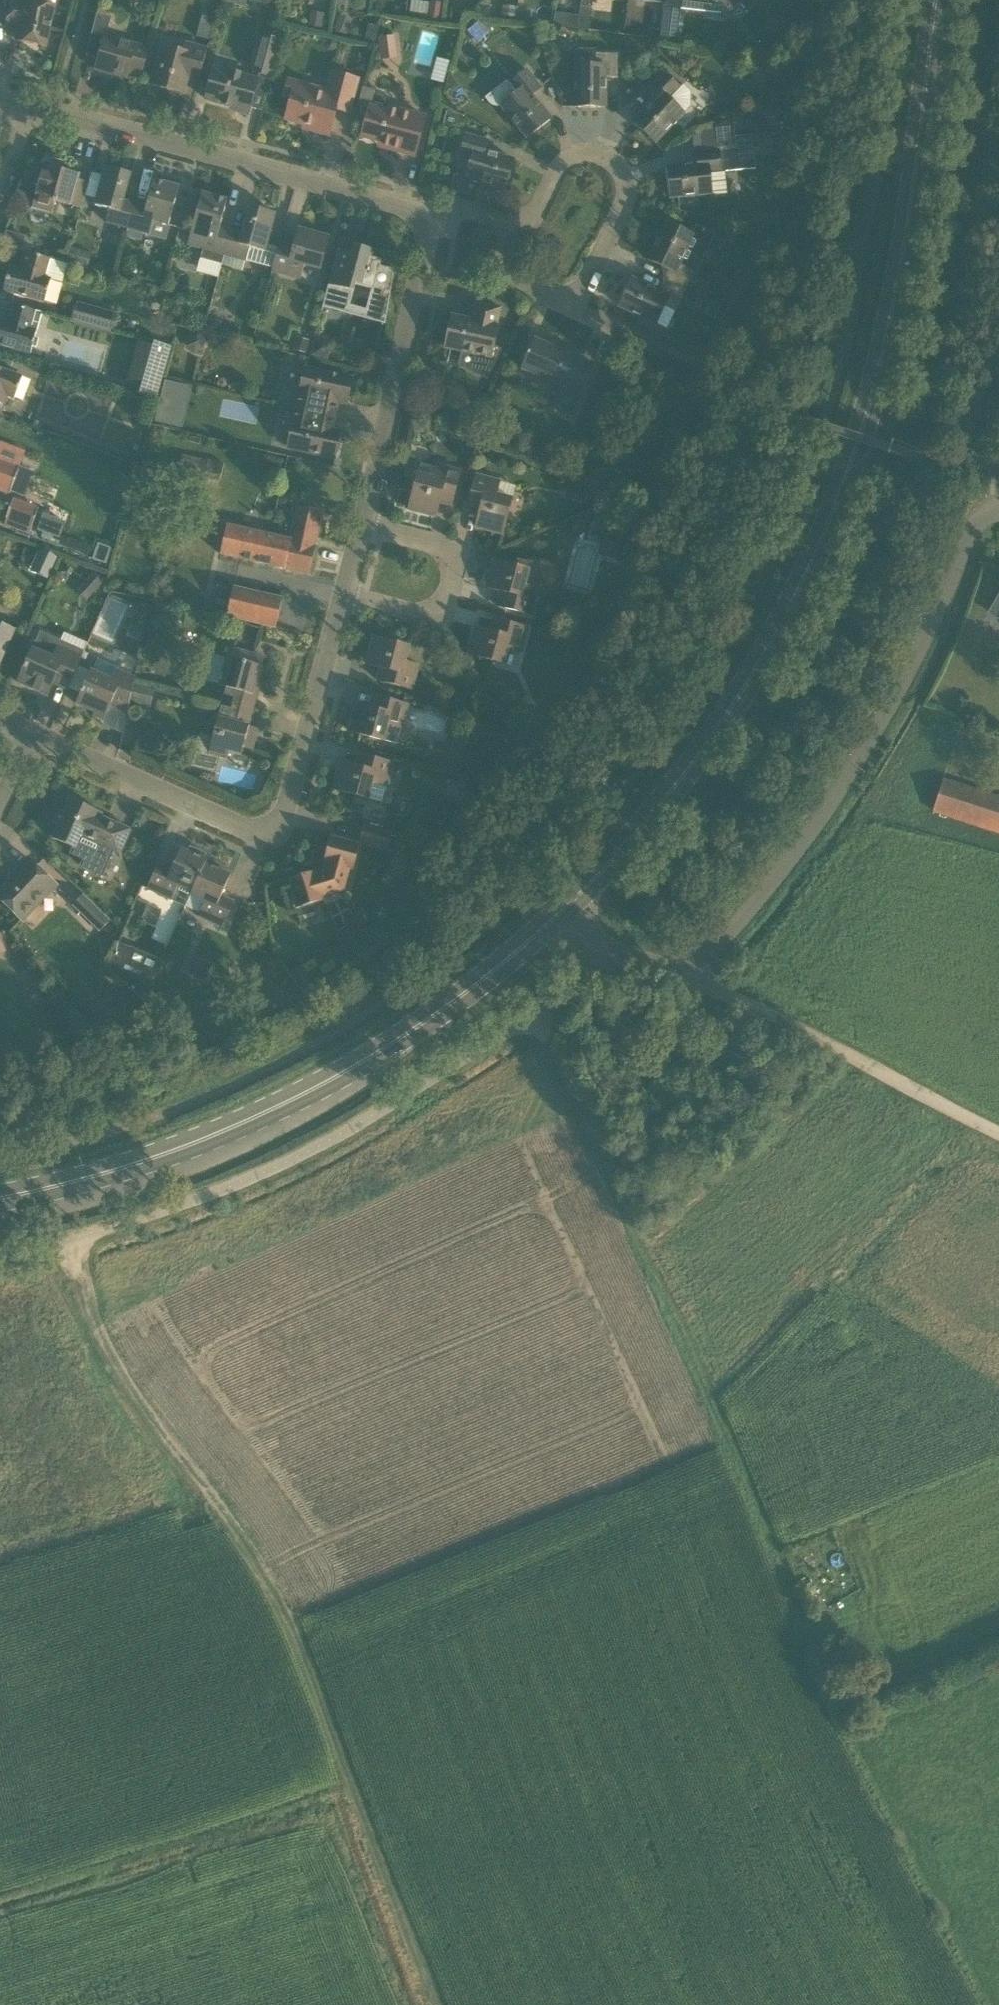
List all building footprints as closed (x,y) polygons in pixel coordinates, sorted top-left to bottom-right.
[(37,0),(6,0),(4,7),(5,7),(6,6),(10,7),(6,27),(20,30),(17,40),(47,46),(56,0),(37,0),(37,2),(37,0)] [(741,0),(711,0),(724,16),(742,2),(741,0)] [(96,69),(116,75),(117,69),(141,76),(148,48),(106,37),(110,24),(95,20),(91,34),(104,38),(96,69)] [(253,73),(258,74),(270,77),(281,39),(263,35),(253,73)] [(380,56),(395,56),(394,35),(379,36),(380,56)] [(152,85),(183,93),(187,78),(199,81),(207,50),(186,44),(184,52),(163,46),(152,85)] [(596,65),(575,65),(575,107),(605,107),(605,78),(617,78),(618,54),(596,53),(596,65)] [(248,114),(250,107),(257,79),(215,68),(206,99),(235,107),(234,111),(236,111),(237,107),(243,109),(242,113),(248,114)] [(527,69),(509,84),(507,80),(485,98),(490,103),(491,104),(492,105),(495,106),(497,107),(500,107),(502,106),(527,138),(551,119),(532,96),(542,88),(527,69)] [(349,115),(351,107),(359,79),(333,72),(327,95),(303,88),(304,84),(288,80),(284,96),(291,98),(285,119),(312,126),(310,131),(329,136),(336,111),(349,115)] [(654,100),(633,122),(655,143),(684,113),(670,99),(681,87),(664,72),(645,92),(654,100)] [(388,112),(372,108),(377,90),(363,86),(353,123),(365,126),(362,137),(380,142),(381,142),(388,144),(387,148),(387,147),(387,149),(414,156),(425,117),(389,107),(388,112)] [(466,178),(482,182),(506,189),(514,160),(485,152),(489,140),(465,134),(459,156),(471,159),(466,178)] [(725,172),(721,172),(719,150),(695,152),(697,164),(667,167),(670,197),(712,193),(712,196),(728,194),(725,172)] [(77,179),(79,174),(63,170),(65,164),(51,160),(47,173),(42,171),(32,208),(51,213),(55,201),(81,209),(89,182),(77,179)] [(131,174),(105,167),(95,205),(110,209),(106,223),(128,229),(135,204),(123,201),(131,174)] [(21,180),(18,192),(17,192),(16,195),(30,199),(34,184),(21,180)] [(143,233),(150,234),(153,221),(168,226),(179,187),(154,180),(146,207),(135,204),(128,229),(126,236),(141,240),(143,233)] [(224,255),(231,230),(220,227),(227,200),(202,193),(187,245),(204,249),(201,258),(221,264),(224,255)] [(224,255),(245,261),(246,261),(250,248),(265,252),(275,213),(250,206),(243,233),(231,230),(224,255)] [(685,291),(687,287),(695,271),(689,268),(699,246),(703,248),(711,232),(696,225),(695,226),(696,226),(692,234),(666,222),(648,260),(669,269),(663,280),(685,291)] [(294,247),(280,243),(272,270),(301,278),(304,264),(320,268),(328,238),(299,230),(294,247)] [(356,284),(373,288),(387,292),(389,284),(391,276),(394,268),(392,268),(379,265),(380,261),(382,262),(382,260),(381,260),(383,253),(354,245),(352,253),(338,249),(328,285),(325,298),(349,305),(353,292),(356,284)] [(50,259),(24,252),(19,270),(10,267),(3,291),(45,302),(51,279),(45,277),(50,259)] [(676,311),(685,291),(663,280),(658,291),(632,279),(619,306),(656,324),(665,306),(676,311)] [(493,347),(494,345),(498,326),(497,326),(501,308),(475,302),(471,321),(452,316),(445,347),(474,354),(471,369),(488,377),(500,351),(493,347)] [(118,315),(76,303),(71,321),(113,332),(118,315)] [(0,320),(0,346),(30,354),(42,313),(10,304),(5,322),(0,320)] [(296,337),(293,350),(306,354),(310,341),(296,337)] [(575,409),(595,365),(535,338),(521,369),(559,385),(553,399),(575,409)] [(154,342),(139,393),(157,399),(172,347),(154,342)] [(0,368),(0,414),(1,415),(8,397),(14,399),(22,377),(0,368)] [(347,403),(352,379),(305,369),(300,393),(301,393),(298,408),(333,416),(337,401),(347,403)] [(333,416),(298,408),(294,424),(293,423),(288,447),(335,457),(340,433),(330,431),(333,416)] [(195,495),(198,478),(219,482),(223,462),(182,454),(175,491),(195,495)] [(11,491),(24,496),(33,471),(0,459),(0,490),(10,493),(11,491)] [(442,493),(454,496),(460,471),(437,465),(433,478),(417,474),(408,509),(436,516),(442,493)] [(481,503),(479,513),(475,527),(503,534),(512,499),(496,495),(499,481),(476,475),(469,500),(481,503)] [(9,497),(2,516),(27,525),(34,507),(9,497)] [(290,539),(284,569),(309,574),(323,512),(298,506),(290,539)] [(290,539),(227,525),(220,554),(284,569),(290,539)] [(626,537),(628,531),(611,526),(609,532),(606,544),(609,551),(621,555),(626,537)] [(45,577),(54,558),(43,552),(33,571),(45,577)] [(517,559),(515,566),(494,560),(491,570),(488,572),(486,575),(485,578),(485,582),(487,585),(486,587),(510,594),(506,608),(531,615),(537,590),(532,589),(533,584),(538,586),(544,585),(548,582),(550,576),(549,571),(545,567),(539,566),(539,560),(535,560),(531,560),(527,560),(524,560),(517,559)] [(227,617),(275,628),(282,597),(234,586),(227,617)] [(527,628),(502,621),(499,634),(476,627),(468,654),(503,663),(507,648),(521,652),(527,628)] [(0,623),(0,663),(15,629),(0,623)] [(40,631),(32,649),(18,682),(47,695),(53,682),(67,689),(81,657),(58,647),(61,640),(40,631)] [(390,670),(387,683),(411,689),(418,666),(404,662),(408,646),(374,637),(366,664),(390,670)] [(253,711),(258,691),(255,690),(264,657),(229,648),(219,686),(223,687),(219,702),(253,711)] [(98,659),(92,671),(90,670),(76,703),(94,712),(93,715),(104,720),(111,704),(128,712),(130,703),(134,683),(135,678),(116,669),(116,667),(98,659)] [(134,683),(130,703),(151,708),(155,688),(134,683)] [(382,698),(379,710),(356,704),(349,731),(383,740),(388,725),(401,728),(407,705),(382,698)] [(215,772),(219,757),(227,759),(229,752),(241,755),(243,748),(252,750),(258,729),(249,726),(253,711),(219,702),(215,718),(217,719),(209,752),(197,749),(192,766),(215,772)] [(364,768),(353,765),(340,762),(333,789),(381,802),(392,763),(367,756),(364,768)] [(933,811),(998,832),(998,798),(943,780),(933,811)] [(102,875),(113,851),(120,854),(130,830),(99,816),(101,812),(71,799),(65,812),(60,810),(54,823),(59,825),(53,838),(74,847),(71,853),(84,859),(81,866),(102,875)] [(360,840),(388,848),(392,834),(363,826),(360,840)] [(315,875),(314,871),(289,879),(293,893),(290,894),(293,906),(297,905),(298,908),(323,900),(322,897),(344,891),(350,869),(353,870),(360,844),(331,836),(324,862),(327,862),(325,872),(315,875)] [(172,900),(186,906),(205,863),(205,864),(207,860),(181,848),(171,870),(158,864),(147,889),(172,900)] [(46,896),(57,885),(28,858),(15,873),(17,875),(0,892),(0,899),(22,921),(36,907),(46,896)] [(231,875),(205,864),(205,863),(186,906),(199,913),(198,916),(223,927),(234,903),(221,897),(231,875)] [(73,905),(100,931),(111,920),(84,894),(73,905)] [(106,967),(142,1001),(161,960),(130,946),(129,947),(117,942),(106,967)] [(694,1102),(705,1113),(713,1106),(702,1094),(694,1102)]
